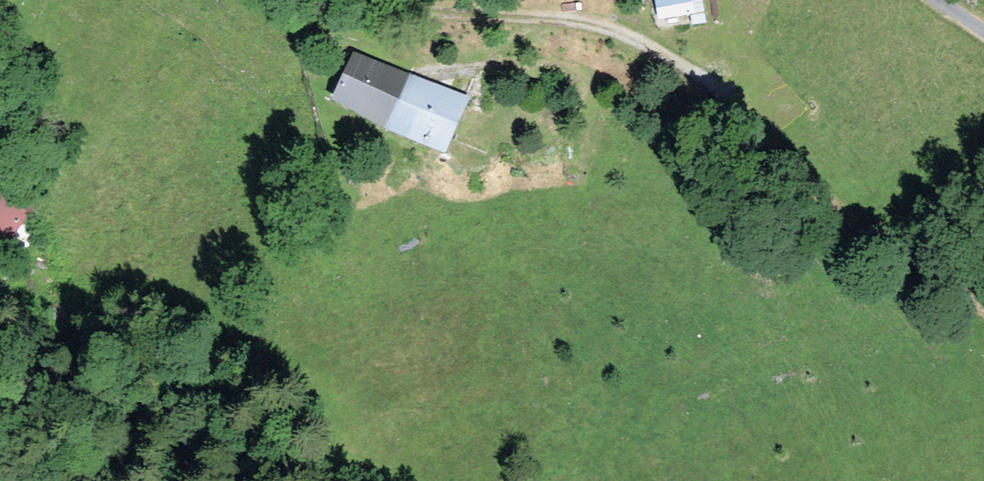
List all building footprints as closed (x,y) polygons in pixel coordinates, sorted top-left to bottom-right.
[(660,26),(704,19),(701,0),(656,0),(660,26)] [(377,62),(355,52),(334,99),(441,148),(462,100),(443,92),(377,62)] [(0,198),(0,239),(7,242),(24,209),(0,198)]
